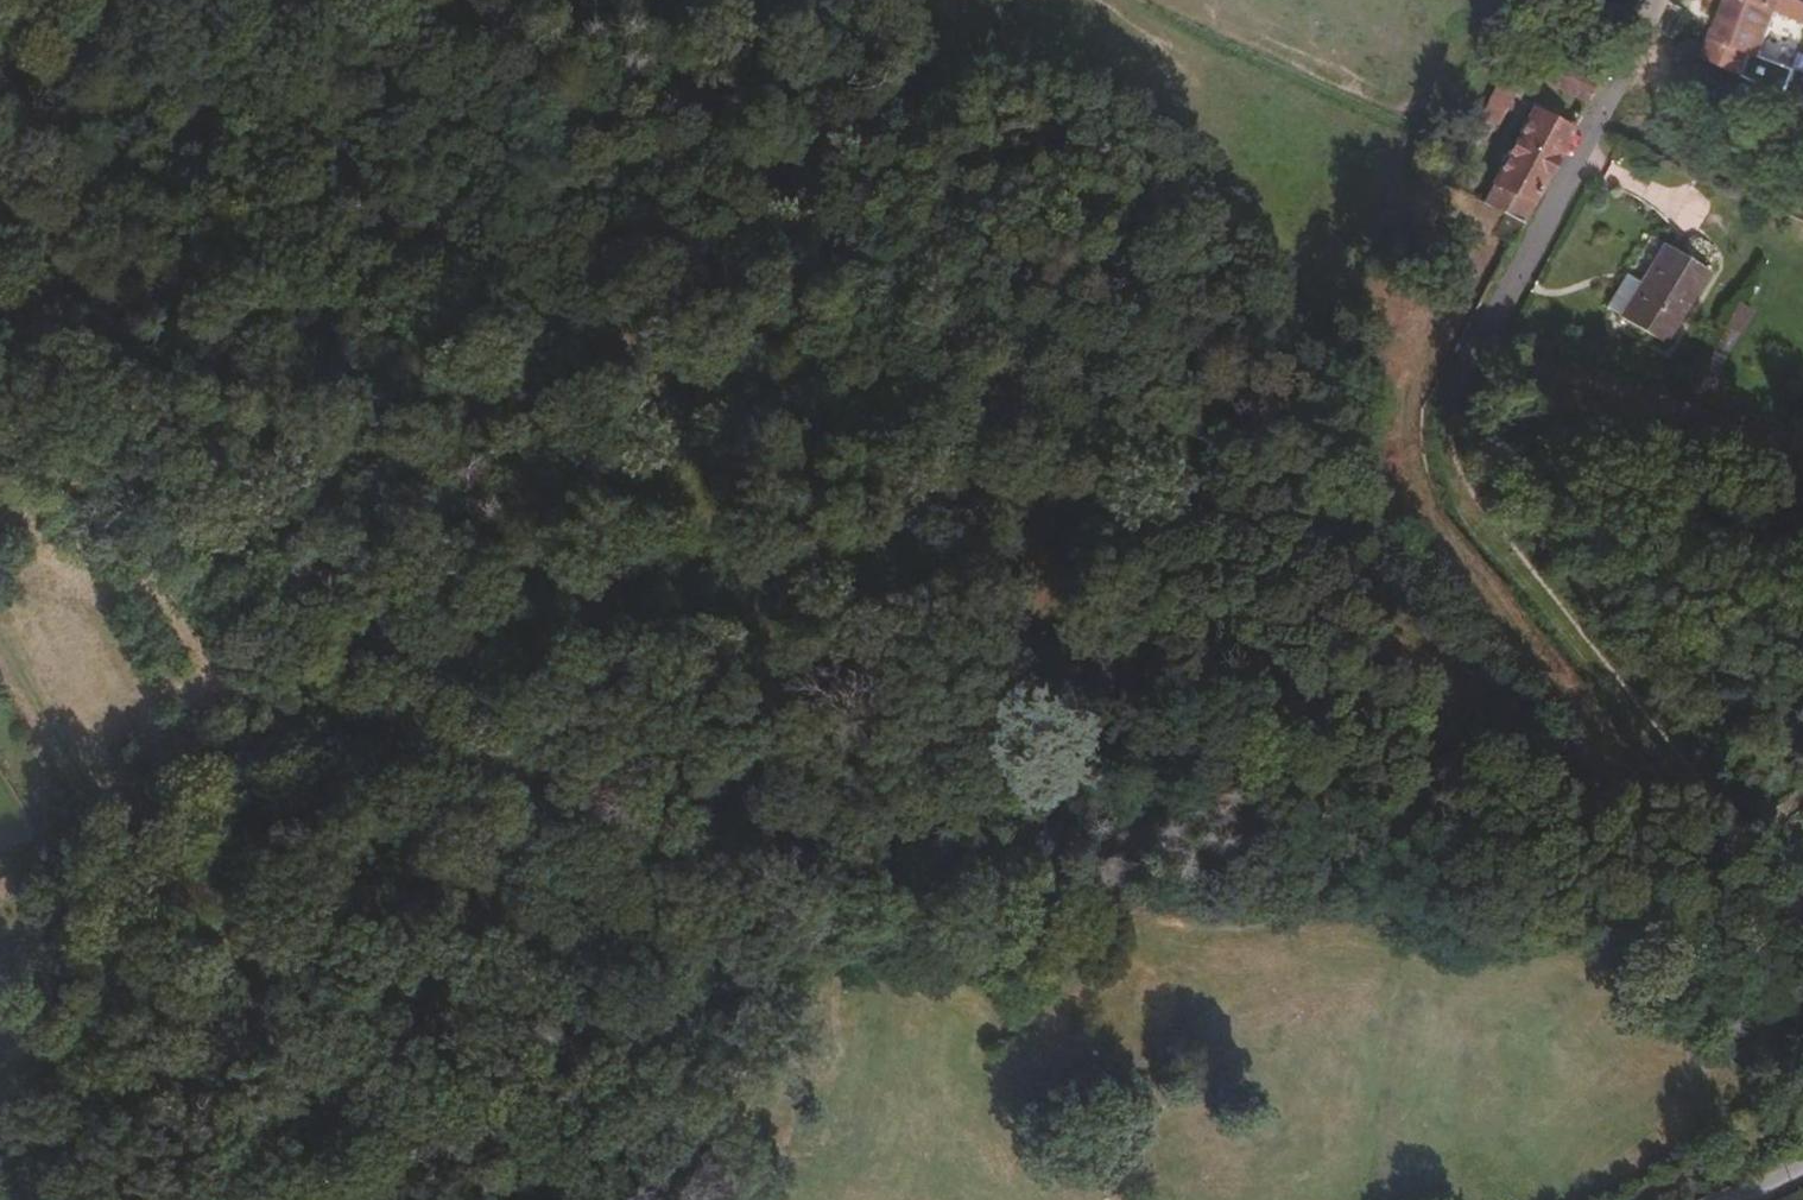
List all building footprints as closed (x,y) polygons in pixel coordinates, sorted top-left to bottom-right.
[(1724,18),(1716,38),(1711,36),(1705,55),(1746,71),(1753,54),(1760,56),(1779,12),(1784,0),(1731,0),(1724,18)] [(1801,0),(1784,0),(1779,12),(1802,22),(1802,1),(1801,0)] [(1716,38),(1724,18),(1719,16),(1711,36),(1716,38)] [(1586,103),(1600,78),(1558,56),(1545,82),(1586,103)] [(1518,88),(1501,79),(1485,115),(1497,126),(1518,88)] [(1512,244),(1572,129),(1532,108),(1483,202),(1505,215),(1496,235),(1512,244)] [(1467,178),(1452,170),(1444,184),(1461,191),(1467,178)] [(1708,269),(1663,243),(1640,283),(1643,285),(1623,318),(1666,343),(1708,269)] [(1700,372),(1692,388),(1702,395),(1711,378),(1700,372)] [(350,626),(334,619),(329,633),(345,639),(350,626)]
